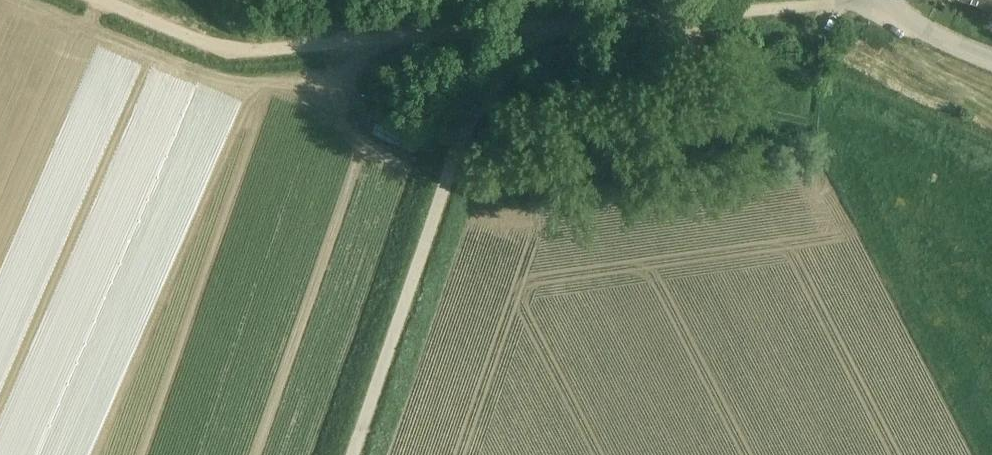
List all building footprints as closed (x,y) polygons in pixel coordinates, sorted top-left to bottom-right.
[(991,12),(991,10),(991,0),(964,0),(963,1),(991,12)]
